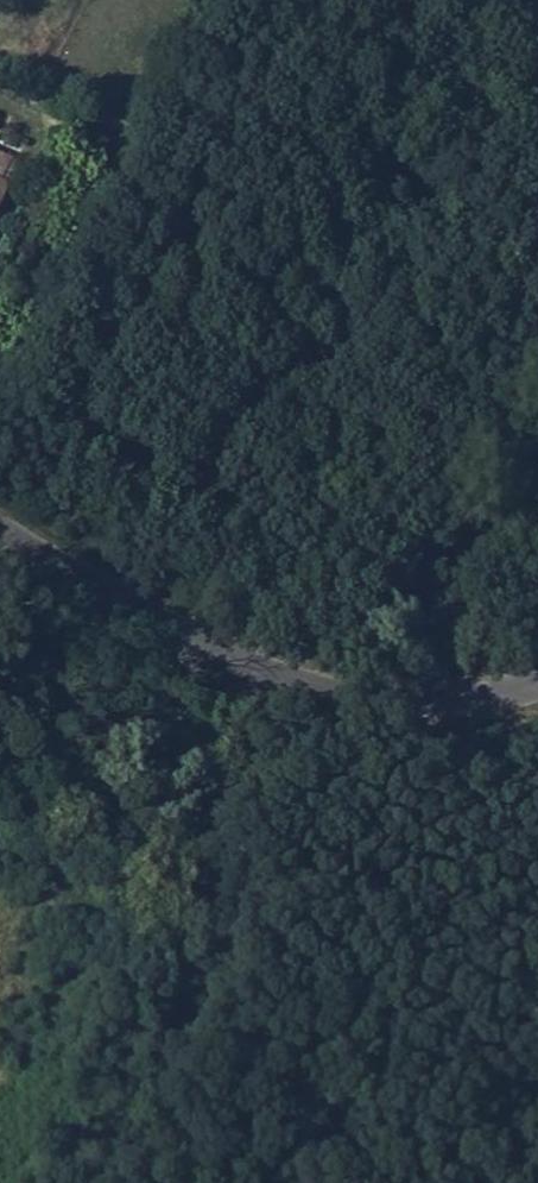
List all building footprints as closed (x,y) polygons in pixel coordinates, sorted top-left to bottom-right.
[(0,169),(0,202),(13,174),(0,169)]
